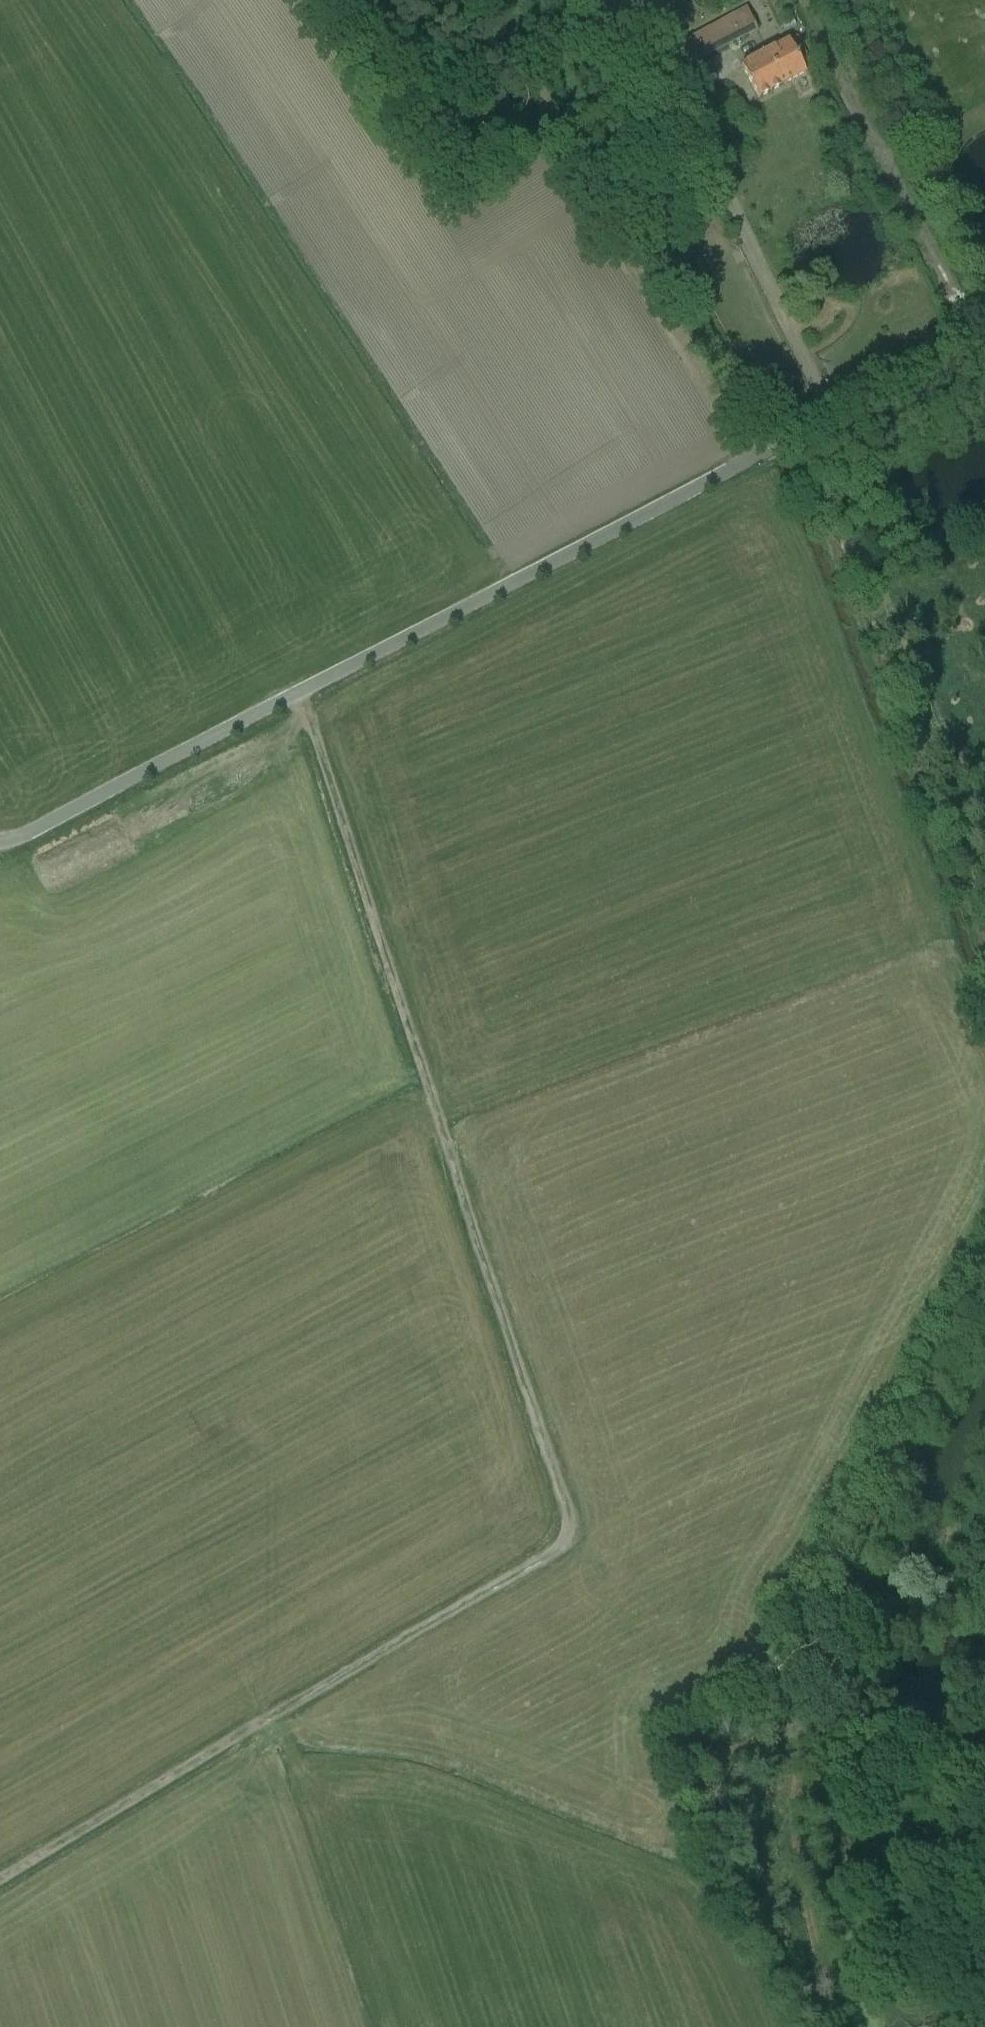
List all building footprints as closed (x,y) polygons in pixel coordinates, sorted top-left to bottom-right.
[(681,67),(755,29),(746,10),(672,49),(681,67)] [(796,37),(789,41),(789,40),(741,65),(759,98),(806,72),(802,64),(809,61),(796,37)]
